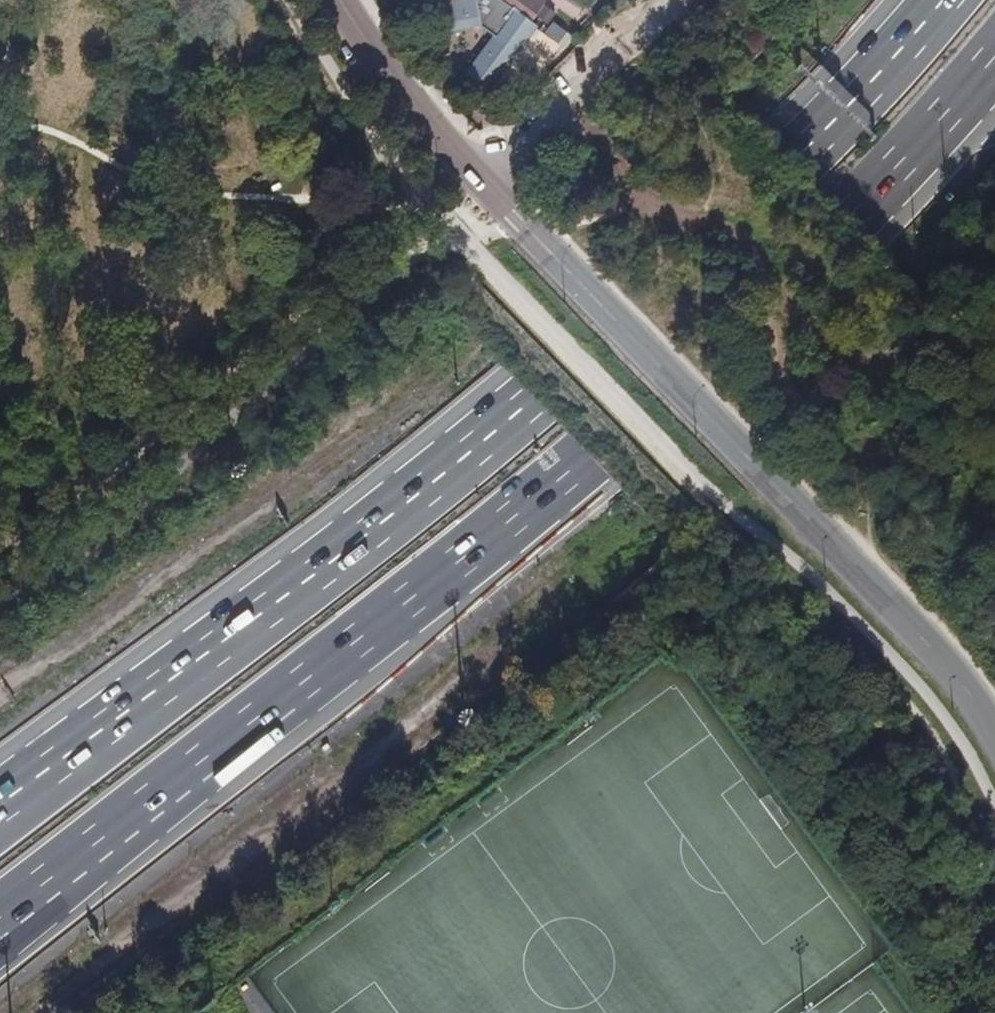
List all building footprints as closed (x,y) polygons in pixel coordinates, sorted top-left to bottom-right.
[(511,47),(530,21),(534,15),(542,3),(544,1),(544,0),(443,0),(446,22),(479,15),(482,24),(495,34),(511,47)] [(556,14),(542,3),(534,15),(547,25),(551,20),(556,14)] [(511,47),(495,34),(465,75),(489,93),(494,87),(515,59),(538,28),(530,21),(511,47)]
